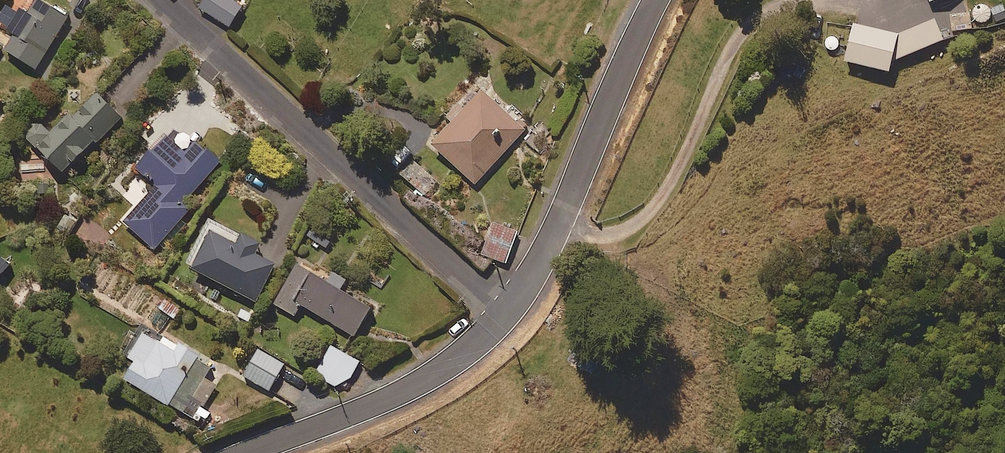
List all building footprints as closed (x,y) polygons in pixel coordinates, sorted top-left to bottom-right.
[(15,0),(0,24),(15,33),(5,49),(36,68),(68,16),(42,0),(38,0),(32,10),(15,0)] [(235,0),(204,0),(200,6),(229,26),(243,6),(235,0)] [(970,12),(951,14),(953,29),(972,27),(970,12)] [(945,38),(938,21),(899,32),(855,22),(846,59),(891,69),(893,59),(945,38)] [(122,117),(94,88),(49,130),(39,119),(25,132),(63,173),(122,117)] [(443,114),(451,122),(432,143),(475,184),(527,129),(483,88),(466,106),(458,99),(443,114)] [(187,151),(165,132),(136,165),(157,183),(123,221),(154,248),(190,207),(185,202),(222,160),(197,139),(187,151)] [(417,154),(406,143),(394,155),(404,166),(417,154)] [(444,178),(418,158),(404,176),(429,197),(444,178)] [(66,213),(56,229),(69,236),(78,220),(66,213)] [(519,230),(493,220),(481,252),(506,262),(519,230)] [(238,241),(212,228),(192,267),(257,301),(277,262),(256,251),(261,240),(244,231),(238,241)] [(327,279),(298,262),(275,303),(295,314),(302,303),(355,335),(372,306),(341,288),(347,278),(333,270),(327,279)] [(167,295),(158,307),(175,319),(183,307),(167,295)] [(161,342),(143,332),(129,356),(135,360),(125,378),(203,423),(210,411),(203,407),(216,384),(205,378),(213,363),(165,335),(161,342)] [(336,384),(351,376),(360,361),(332,344),(315,372),(336,384)] [(285,363),(259,349),(244,375),(270,389),(285,363)]
